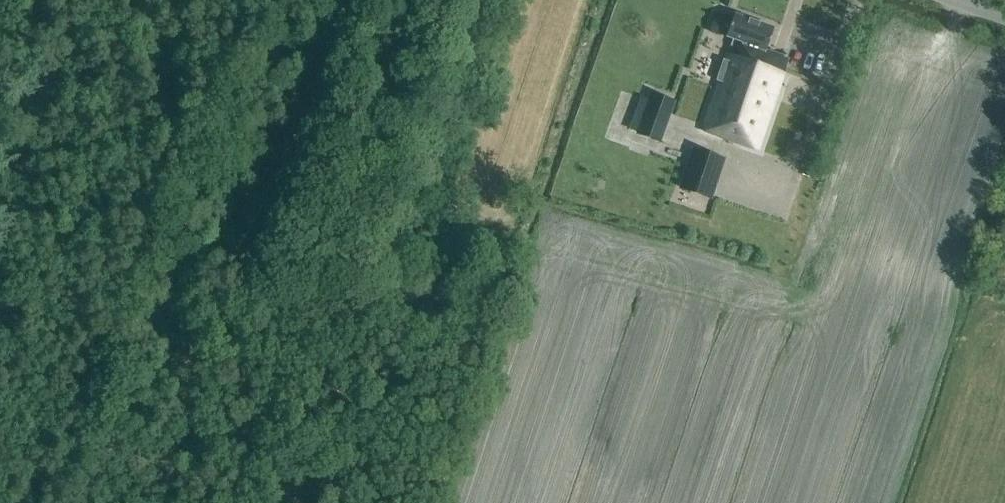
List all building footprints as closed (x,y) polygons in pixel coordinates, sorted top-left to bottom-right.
[(733,40),(702,131),(757,150),(788,59),(765,51),(773,29),(734,15),(725,37),(733,40)] [(725,24),(714,19),(709,32),(720,36),(725,24)] [(671,103),(652,95),(636,133),(656,141),(671,103)] [(721,159),(695,151),(683,189),(708,198),(721,159)]
